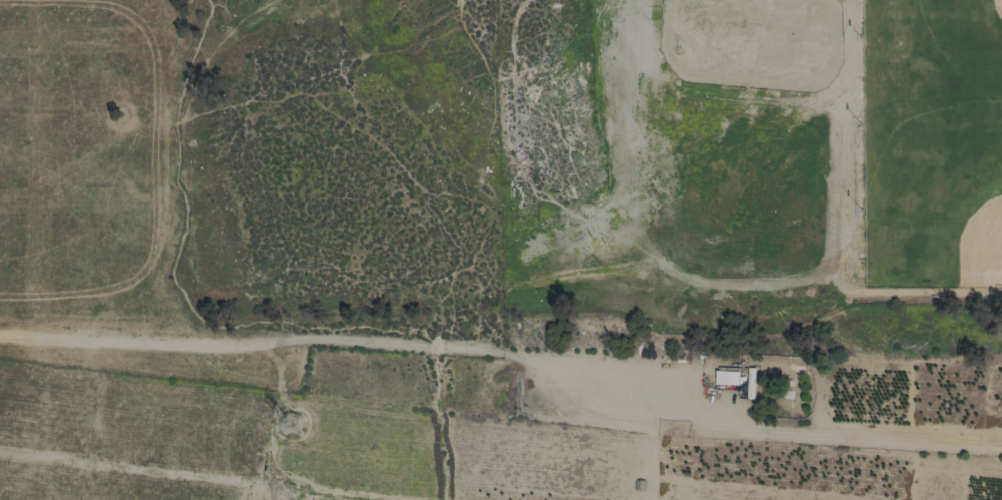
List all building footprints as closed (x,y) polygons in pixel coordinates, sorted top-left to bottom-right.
[(714,384),(737,385),(738,371),(714,371),(714,384)]
